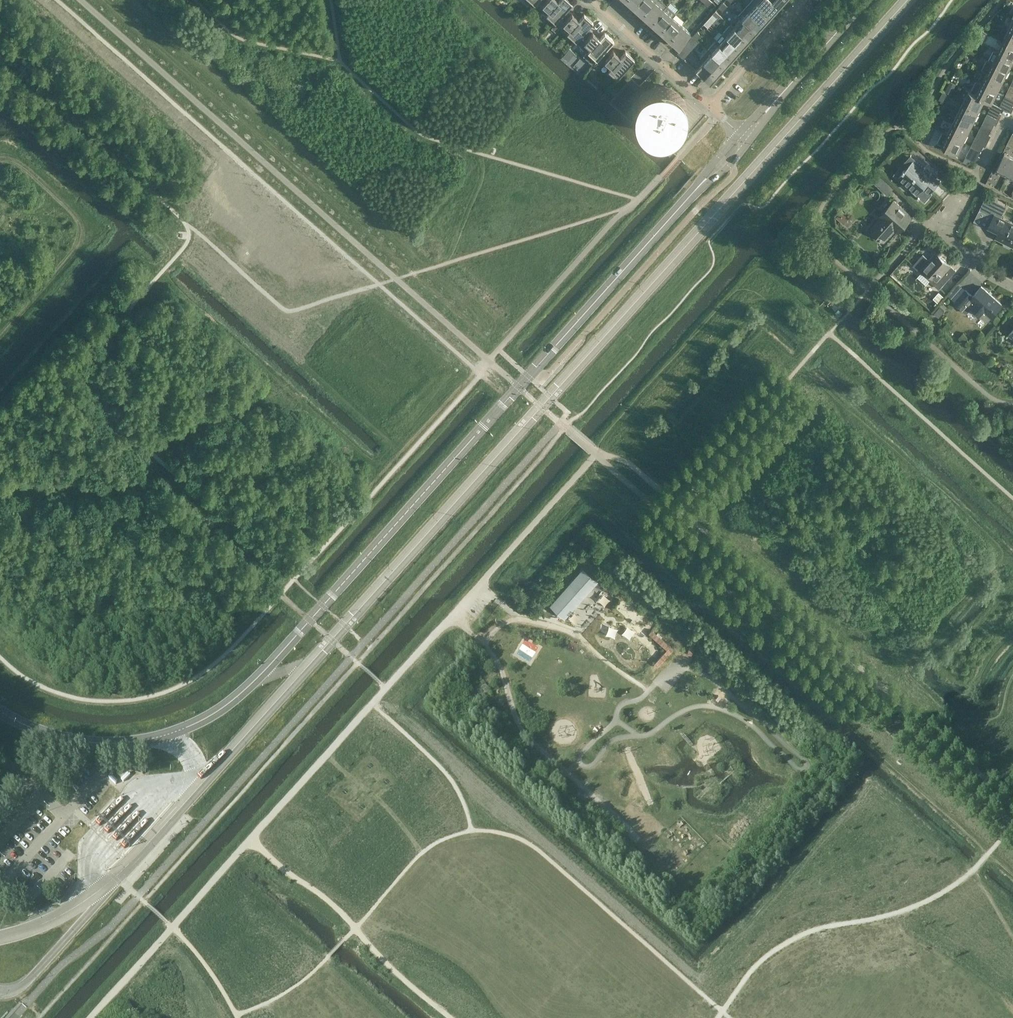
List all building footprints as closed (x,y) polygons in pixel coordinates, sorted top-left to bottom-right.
[(569,0),(558,0),(546,0),(543,3),(550,10),(546,14),(555,22),(572,3),(569,0)] [(634,6),(643,14),(655,0),(639,0),(634,6)] [(643,14),(652,22),(667,5),(661,0),(655,0),(643,14)] [(756,0),(751,0),(745,6),(763,22),(764,22),(763,21),(764,19),(765,20),(771,14),(756,0)] [(773,0),(756,0),(771,14),(771,13),(770,13),(772,11),(773,11),(778,5),(773,0)] [(722,10),(727,5),(723,2),(718,7),(722,10)] [(667,5),(652,22),(660,30),(675,13),(667,5)] [(763,22),(745,6),(738,15),(741,18),(755,31),(756,30),(755,29),(757,28),(763,22)] [(593,21),(584,13),(579,19),(572,12),(563,22),(570,28),(567,32),(576,40),(588,27),(593,21)] [(675,13),(660,30),(669,38),(681,24),(684,21),(675,13)] [(712,22),(716,17),(712,14),(708,18),(712,22)] [(707,27),(712,22),(708,18),(703,23),(707,27)] [(741,18),(734,26),(748,39),(748,38),(749,36),(750,37),(755,31),(741,18)] [(748,39),(734,26),(730,23),(723,32),(726,35),(740,47),(741,47),(740,47),(741,45),(742,45),(748,39)] [(681,24),(669,38),(679,46),(691,33),(681,24)] [(614,40),(605,32),(600,37),(588,27),(576,40),(575,41),(587,52),(583,55),(593,64),(614,40)] [(983,44),(988,33),(981,30),(976,41),(983,44)] [(1008,30),(1003,40),(1012,45),(1012,32),(1008,30)] [(697,39),(701,34),(697,31),(692,35),(697,39)] [(692,44),(697,39),(692,35),(688,40),(692,44)] [(740,47),(726,35),(719,43),(715,40),(733,56),(732,55),(734,53),(735,54),(740,47)] [(733,56),(715,40),(707,49),(725,64),(726,62),(727,62),(733,56)] [(1003,40),(998,51),(1012,59),(1012,45),(1003,40)] [(573,64),(580,56),(570,47),(563,55),(573,64)] [(681,57),(686,51),(682,48),(677,53),(681,57)] [(634,59),(625,50),(621,56),(613,49),(605,59),(612,65),(608,69),(618,77),(634,59)] [(725,64),(707,49),(711,52),(703,60),(717,73),(718,73),(717,72),(719,70),(719,71),(725,64)] [(998,51),(992,62),(1008,70),(1011,64),(1012,65),(1012,67),(1012,59),(998,51)] [(1008,70),(992,62),(987,59),(982,70),(987,72),(1003,81),(1008,70)] [(717,73),(703,60),(696,69),(709,82),(710,81),(710,80),(711,79),(712,79),(717,73)] [(1003,81),(987,72),(982,83),(998,91),(1003,81)] [(649,87),(645,90),(640,86),(631,78),(631,77),(609,101),(670,156),(691,132),(683,125),(686,119),(687,114),(687,108),(686,103),(684,98),(680,94),(676,90),(671,87),(665,85),(660,85),(655,85),(649,87)] [(998,91),(982,83),(976,81),(971,91),(969,90),(992,102),(998,91)] [(950,82),(945,91),(951,95),(956,85),(950,82)] [(992,102),(969,90),(964,101),(980,109),(985,99),(991,102),(992,102)] [(1007,90),(1002,100),(1012,105),(1012,93),(1007,90)] [(947,95),(942,92),(938,100),(941,101),(940,103),(945,106),(947,101),(947,95)] [(1004,108),(1011,112),(1012,108),(1012,105),(1002,100),(1000,106),(999,106),(1002,108),(1004,108)] [(980,109),(964,101),(958,112),(974,120),(980,109)] [(1000,112),(1002,108),(999,106),(1000,106),(992,102),(991,102),(989,107),(990,107),(1000,112)] [(987,113),(999,118),(1002,113),(1000,112),(990,107),(987,113)] [(974,120),(958,112),(953,123),(969,131),(974,120)] [(994,124),(996,125),(999,118),(987,113),(984,119),(994,124)] [(931,126),(938,130),(943,119),(936,116),(931,126)] [(994,124),(984,119),(979,129),(990,134),(994,124)] [(969,131),(953,123),(948,133),(964,141),(969,131)] [(976,134),(988,140),(991,135),(990,134),(979,129),(976,134)] [(964,141),(948,133),(943,131),(938,142),(958,152),(964,141)] [(984,146),(985,146),(988,140),(976,134),(973,140),(984,146)] [(984,146),(973,140),(968,150),(979,156),(984,146)] [(965,157),(977,162),(980,156),(979,156),(968,150),(965,157)] [(1005,153),(997,168),(1008,174),(1012,164),(1012,157),(1005,153)] [(940,182),(927,170),(926,171),(913,160),(899,176),(918,193),(917,195),(924,201),(932,193),(931,192),(940,182)] [(882,190),(886,185),(880,181),(876,186),(882,190)] [(1007,205),(986,195),(979,209),(993,216),(988,226),(999,231),(995,238),(1003,242),(1004,245),(1009,247),(1012,246),(1012,247),(1012,222),(1001,216),(1007,205)] [(898,231),(912,216),(895,200),(881,215),(882,216),(871,228),(884,240),(895,228),(898,231)] [(843,225),(849,218),(841,211),(835,218),(843,225)] [(947,270),(951,266),(932,249),(925,257),(923,254),(913,265),(940,288),(952,275),(947,270)] [(905,277),(910,271),(904,266),(899,272),(905,277)] [(954,302),(965,290),(958,284),(948,296),(954,302)] [(981,286),(970,299),(967,303),(972,307),(972,310),(977,314),(979,314),(987,321),(1002,304),(981,286)] [(953,303),(959,309),(972,295),(966,289),(953,303)] [(943,297),(938,293),(933,299),(938,303),(943,297)] [(939,318),(944,311),(939,307),(934,314),(939,318)] [(597,582),(583,568),(550,605),(565,618),(597,582)] [(603,624),(607,619),(601,614),(595,620),(602,626),(603,624)] [(674,650),(652,631),(649,635),(667,650),(654,665),(658,669),(674,650)] [(696,643),(691,642),(687,654),(693,656),(696,643)] [(170,843),(177,836),(174,833),(168,840),(170,843)] [(69,879),(56,900),(61,903),(74,883),(69,879)] [(139,997),(137,1001),(146,1008),(148,1004),(139,997)]
